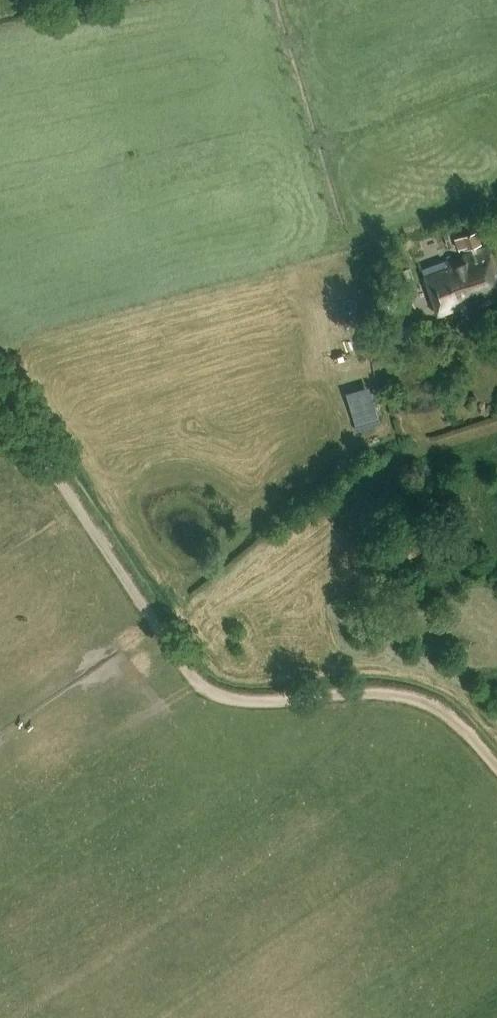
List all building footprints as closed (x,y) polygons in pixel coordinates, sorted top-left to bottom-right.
[(468,254),(422,269),(438,317),(447,314),(450,323),(459,320),(457,311),(465,309),(466,312),(496,301),(496,270),(490,246),(483,247),(479,233),(454,240),(457,251),(466,248),(468,254)] [(369,387),(347,394),(356,423),(378,416),(369,387)] [(418,545),(410,529),(398,535),(406,551),(418,545)]
